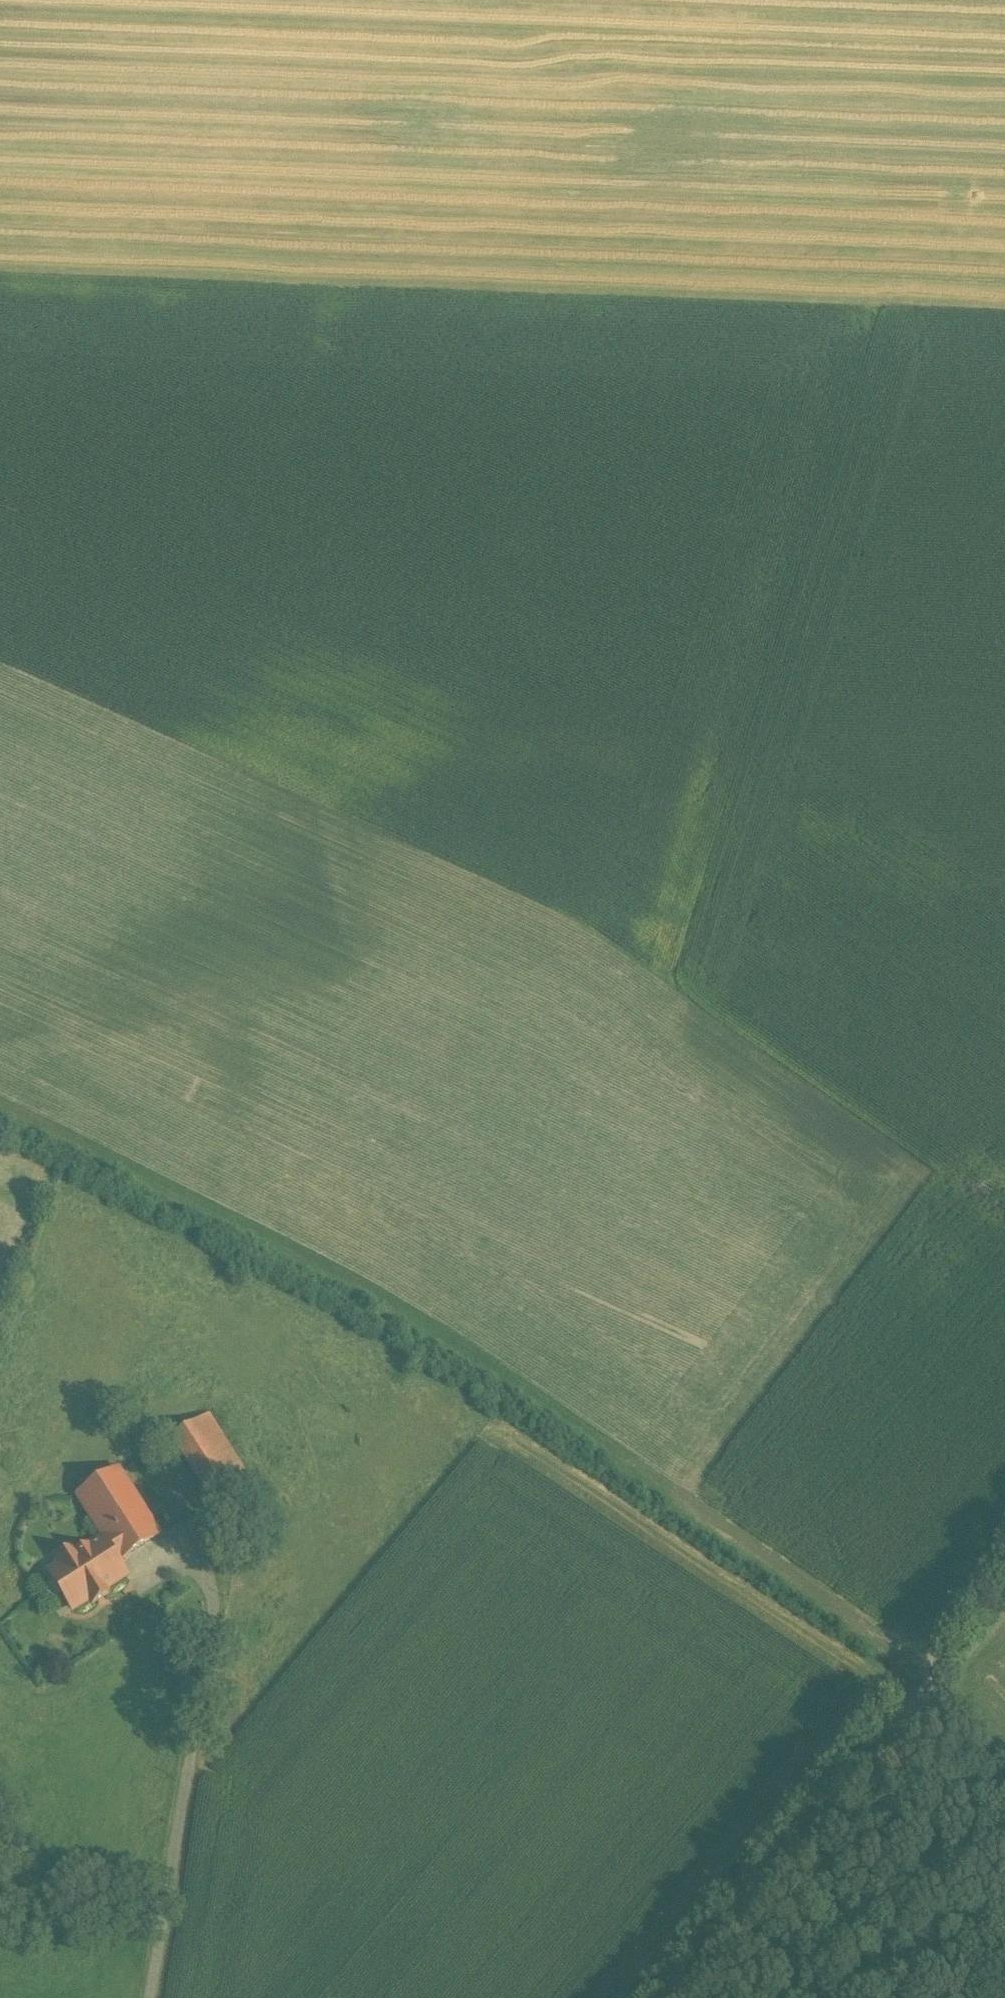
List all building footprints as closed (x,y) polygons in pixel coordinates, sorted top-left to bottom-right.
[(262,1496),(211,1413),(175,1436),(226,1518),(262,1496)] [(120,1470),(80,1496),(107,1538),(111,1535),(126,1557),(161,1535),(120,1470)] [(107,1538),(78,1556),(76,1554),(61,1563),(63,1566),(51,1573),(74,1609),(90,1599),(93,1603),(110,1592),(107,1588),(127,1575),(119,1562),(126,1557),(111,1535),(107,1538)]
